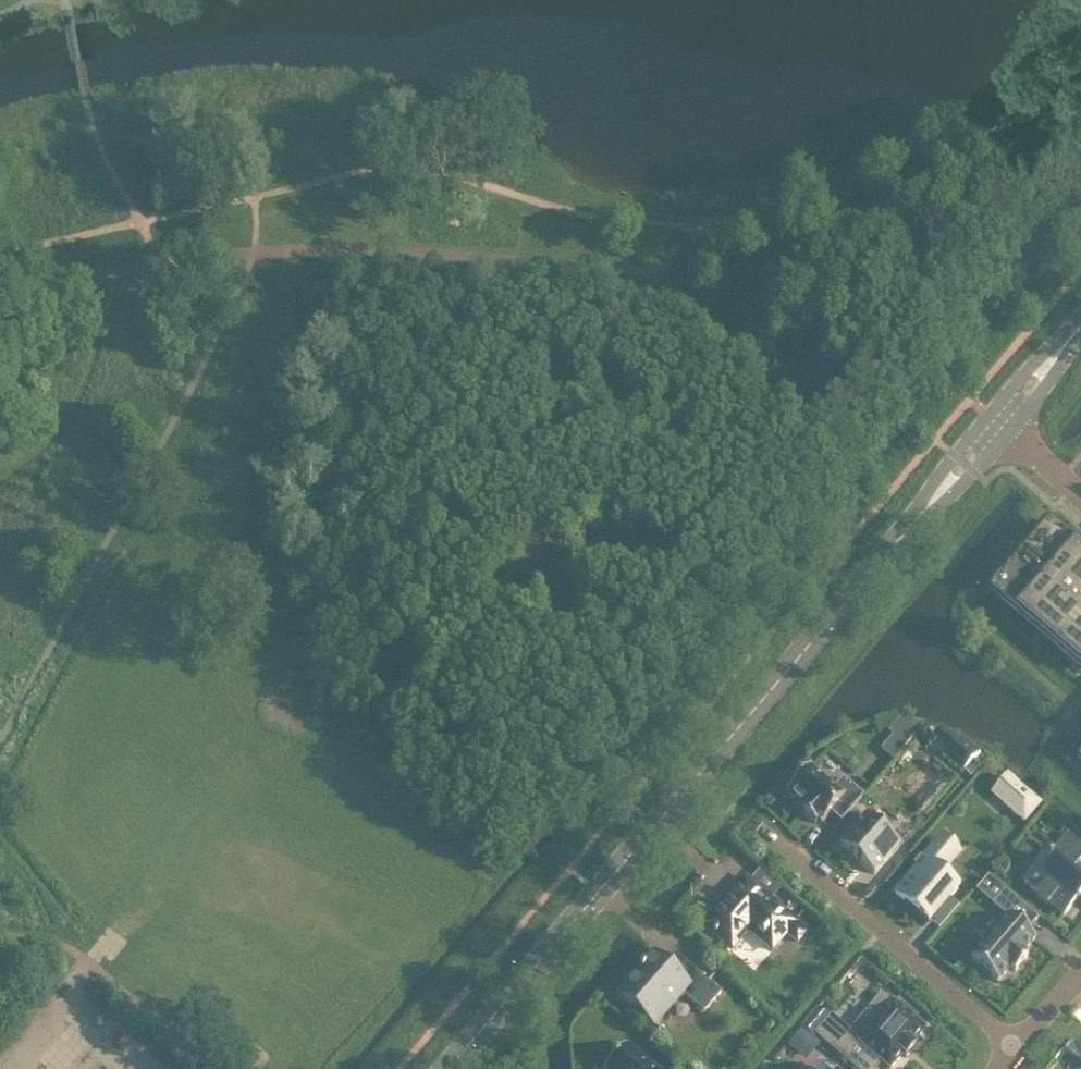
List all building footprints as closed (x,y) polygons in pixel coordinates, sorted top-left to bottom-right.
[(1074,540),(1067,545),(1043,524),(993,581),(1006,591),(1000,597),(1076,663),(1080,658),(1080,546),(1074,540)] [(893,754),(916,727),(921,721),(898,717),(889,727),(894,731),(882,745),(893,754)] [(939,724),(926,739),(960,769),(961,767),(968,774),(977,764),(970,757),(978,749),(959,732),(954,738),(939,724)] [(788,786),(785,790),(803,805),(801,809),(813,820),(816,816),(820,819),(829,809),(839,818),(862,792),(841,775),(833,784),(808,763),(799,773),(796,770),(784,783),(788,786)] [(1001,799),(1022,817),(1038,799),(1016,781),(1001,799)] [(898,841),(864,811),(838,841),(873,870),(898,841)] [(1080,890),(1080,883),(1066,870),(1080,853),(1080,842),(1066,830),(1046,853),(1045,852),(1022,878),(1036,890),(1034,892),(1046,902),(1048,900),(1061,912),(1080,890)] [(913,863),(892,887),(901,895),(905,891),(931,912),(955,884),(938,870),(953,853),(935,837),(920,855),(918,853),(911,862),(913,863)] [(1006,914),(970,955),(996,978),(1009,963),(1014,968),(1026,954),(1021,950),(1033,935),(1025,928),(1036,915),(1003,886),(988,873),(975,887),(991,901),(1006,914)] [(702,921),(729,946),(730,945),(727,942),(743,923),(770,946),(785,929),(795,938),(802,930),(792,921),(794,919),(743,874),(725,895),(727,896),(719,906),(717,904),(702,921)] [(616,989),(652,1020),(680,988),(702,1007),(718,988),(686,959),(676,971),(651,949),(616,989)] [(962,965),(956,960),(951,966),(956,971),(962,965)] [(814,1030),(859,1068),(871,1068),(880,1058),(888,1065),(901,1051),(904,1054),(914,1043),(910,1040),(922,1025),(912,1017),(915,1013),(899,1000),(896,1003),(893,1000),(878,1016),(867,1006),(848,1028),(829,1012),(814,1030)] [(766,1018),(761,1022),(762,1028),(768,1031),(773,1027),(772,1021),(766,1018)] [(806,1032),(799,1026),(786,1041),(793,1047),(806,1032)] [(623,1041),(602,1066),(606,1068),(655,1068),(623,1041)]
